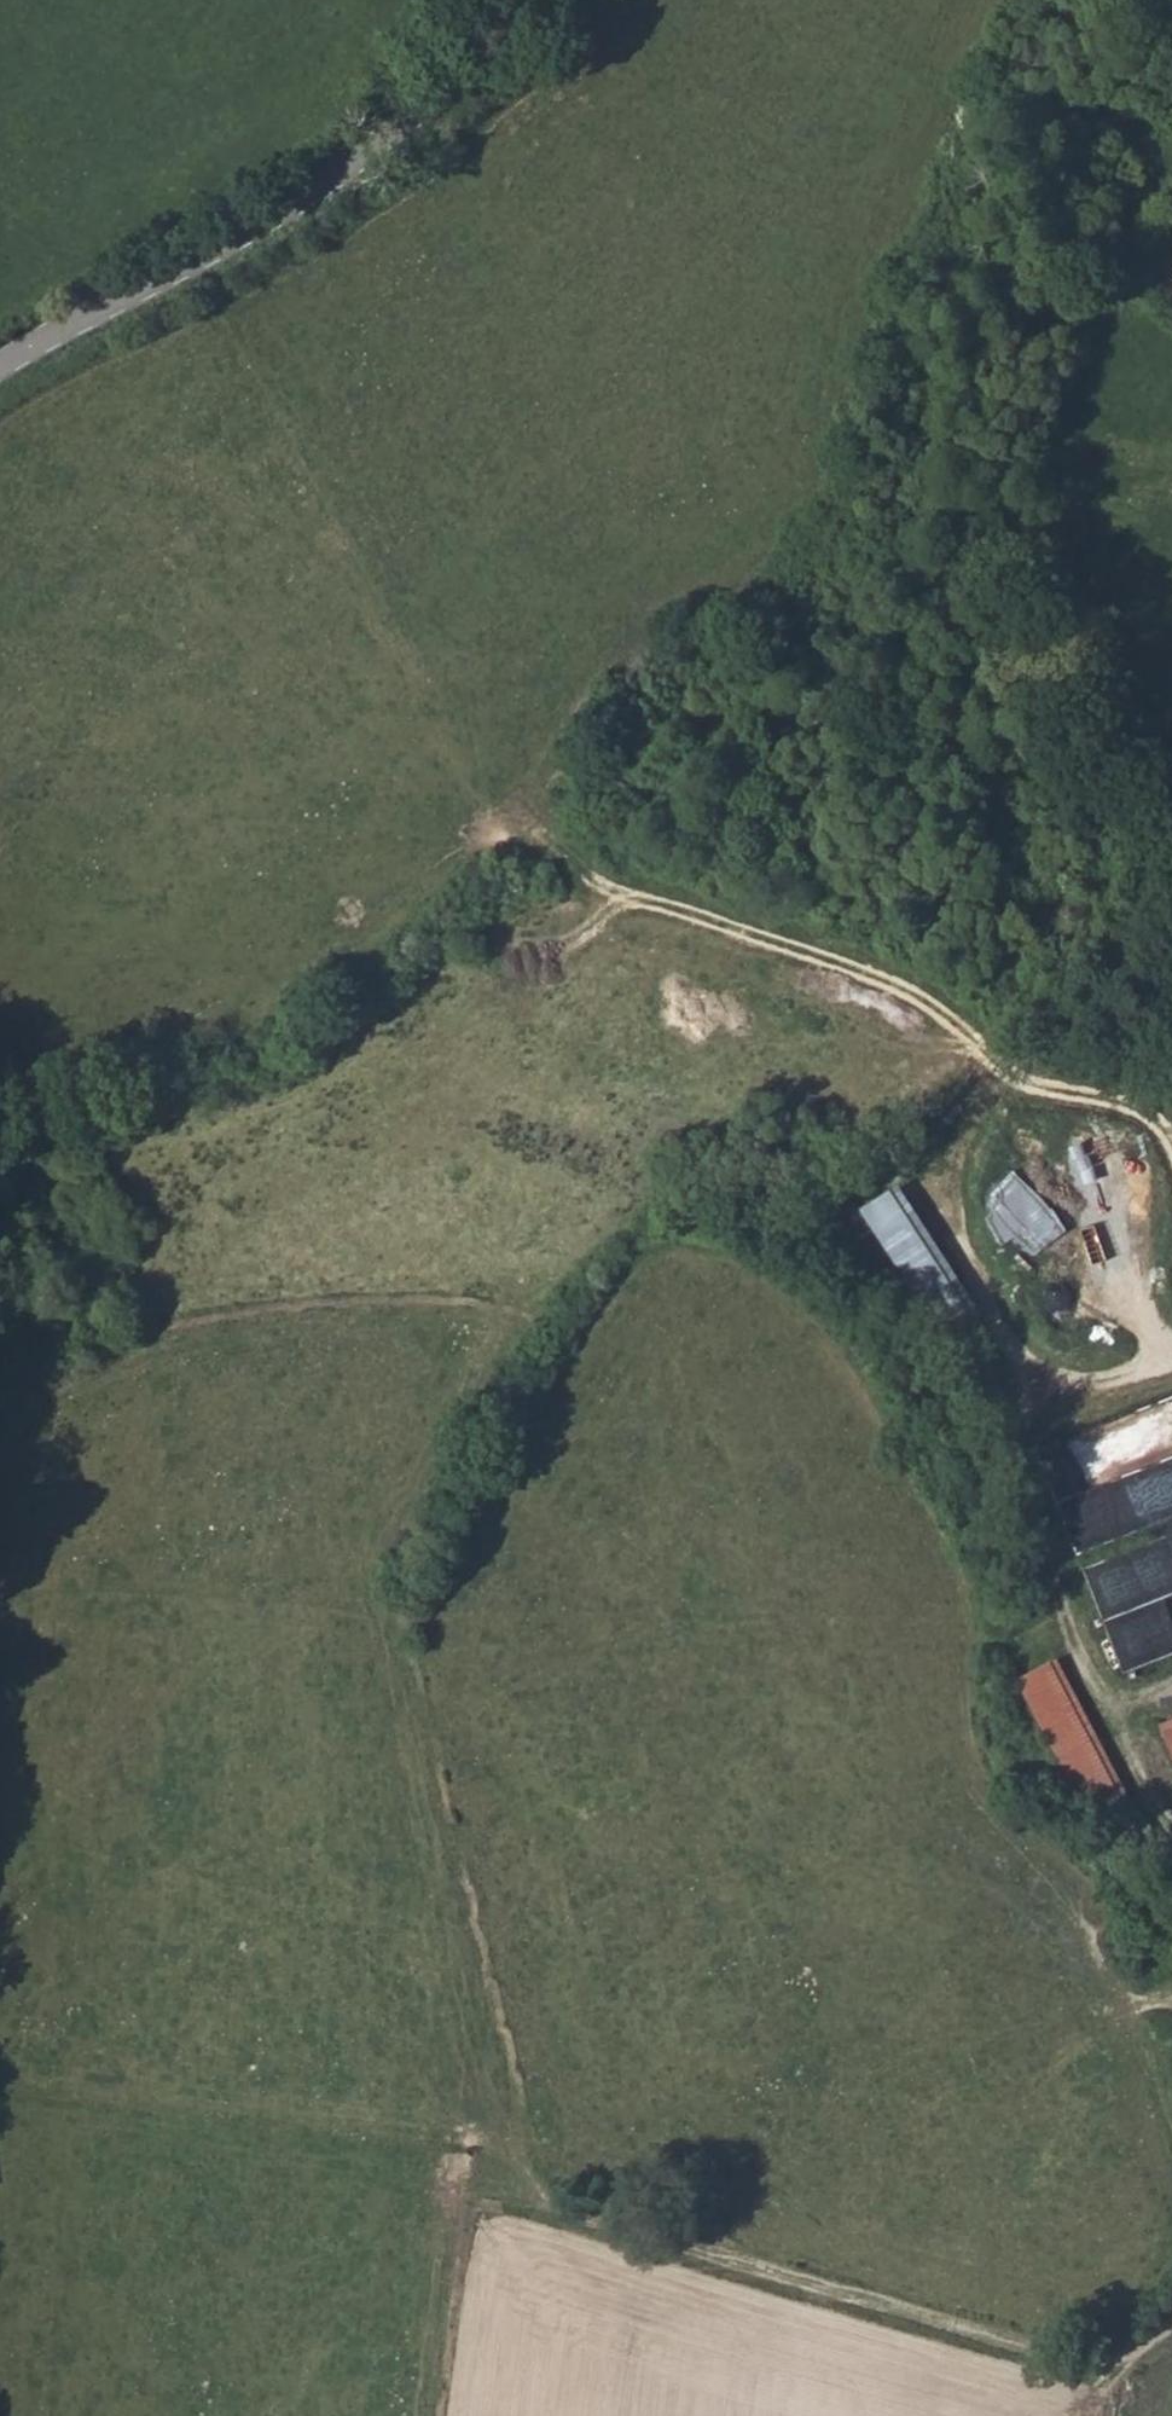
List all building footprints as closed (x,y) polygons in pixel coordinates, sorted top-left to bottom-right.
[(1087,1558),(1121,1665),(1171,1649),(1171,1532),(1087,1558)] [(1058,1655),(1018,1676),(1089,1811),(1129,1790),(1058,1655)] [(1160,1723),(1171,1753),(1171,1718),(1160,1723)]
